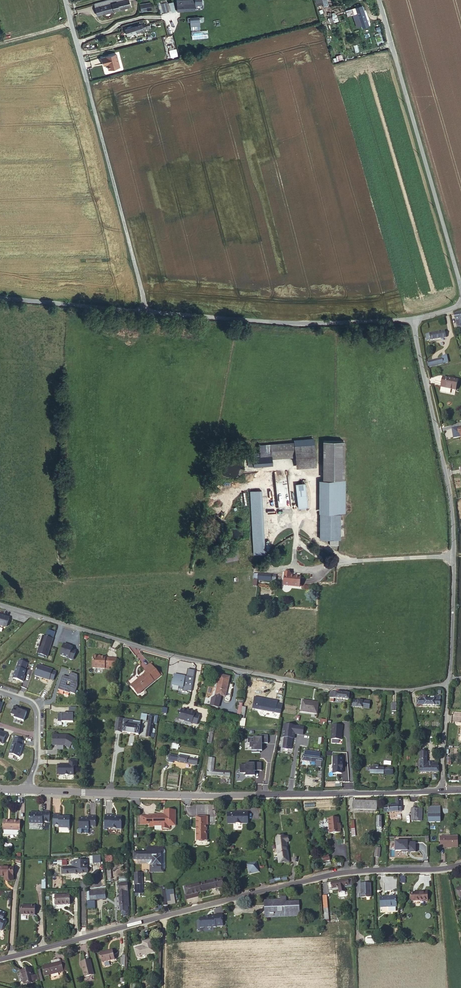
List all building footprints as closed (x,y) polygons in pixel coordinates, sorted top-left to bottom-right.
[(128,0),(107,0),(94,4),(97,15),(130,6),(128,0)] [(162,12),(175,9),(173,0),(170,0),(160,2),(162,12)] [(177,4),(177,10),(195,10),(195,7),(195,2),(194,1),(189,1),(189,0),(183,0),(183,4),(177,4)] [(146,10),(146,5),(150,5),(150,2),(139,3),(140,10),(146,10)] [(368,26),(366,19),(365,16),(361,5),(358,6),(358,4),(355,5),(355,7),(353,8),(354,11),(356,10),(359,19),(354,20),(357,27),(361,25),(362,28),(368,26)] [(127,35),(146,29),(151,28),(150,25),(145,26),(144,23),(125,29),(127,35)] [(116,53),(102,57),(103,62),(107,61),(108,64),(109,69),(120,66),(116,53)] [(426,334),(427,341),(446,338),(445,331),(426,334)] [(456,390),(458,381),(443,377),(441,387),(456,390)] [(294,440),(294,442),(296,455),(296,463),(315,462),(313,439),(294,440)] [(294,442),(271,444),(271,456),(271,457),(296,455),(294,442)] [(259,445),(260,453),(260,457),(271,456),(271,444),(259,445)] [(334,477),(334,468),(334,450),(323,450),(323,477),(334,477)] [(260,457),(253,458),(248,459),(248,466),(254,466),(272,465),(271,457),(271,456),(260,457)] [(345,480),(323,480),(323,513),(345,513),(345,480)] [(298,508),(307,507),(305,484),(295,485),(298,508)] [(252,553),(264,553),(262,489),(250,490),(252,553)] [(340,514),(320,514),(320,539),(340,539),(340,514)] [(218,554),(220,562),(238,559),(237,550),(218,554)] [(254,574),(254,580),(258,580),(263,581),(275,582),(276,578),(271,577),(271,575),(254,574)] [(290,574),(284,574),(283,585),(299,587),(300,577),(290,576),(290,574)] [(7,628),(10,618),(0,615),(0,626),(7,628)] [(53,639),(44,636),(39,654),(47,657),(53,639)] [(72,650),(72,647),(68,646),(68,645),(64,644),(60,655),(69,658),(68,659),(73,660),(76,651),(72,650)] [(100,657),(94,657),(93,668),(105,668),(105,666),(109,667),(110,658),(105,658),(105,657),(100,657)] [(32,665),(19,661),(13,679),(28,683),(29,678),(28,678),(30,672),(32,665)] [(156,678),(159,675),(151,664),(144,670),(146,673),(131,686),(138,694),(157,679),(156,678)] [(53,669),(38,665),(35,675),(49,680),(50,679),(53,680),(56,672),(52,670),(53,669)] [(186,675),(173,673),(170,688),(191,691),(195,670),(187,669),(186,675)] [(70,693),(75,694),(78,686),(77,675),(71,672),(69,677),(63,675),(59,689),(70,693)] [(230,677),(220,675),(216,695),(215,697),(212,700),(210,707),(218,708),(220,699),(219,699),(220,695),(220,696),(225,697),(230,677)] [(331,692),(330,702),(333,702),(334,698),(349,700),(350,694),(331,692)] [(263,705),(264,699),(255,697),(252,708),(281,714),(282,709),(283,705),(270,702),(269,706),(263,705)] [(426,700),(420,699),(417,699),(417,705),(440,706),(440,697),(430,697),(430,700),(426,700)] [(354,700),(353,707),(362,708),(371,709),(371,706),(369,705),(369,702),(354,700)] [(318,703),(303,701),(301,711),(317,714),(318,703)] [(57,714),(57,722),(73,722),(73,714),(76,714),(76,707),(68,707),(68,714),(57,714)] [(178,719),(197,724),(200,713),(181,707),(178,719)] [(16,711),(12,710),(10,715),(24,720),(27,711),(17,708),(16,711)] [(151,737),(154,718),(149,717),(146,736),(151,737)] [(141,722),(125,719),(124,724),(123,732),(139,735),(141,722)] [(285,723),(281,748),(292,749),(294,734),(303,735),(304,726),(285,723)] [(214,729),(209,728),(208,728),(206,743),(211,744),(214,729)] [(74,739),(67,736),(54,736),(54,745),(65,746),(71,748),(74,739)] [(268,736),(250,736),(250,750),(262,750),(262,743),(268,743),(268,736)] [(14,737),(9,753),(19,756),(24,740),(14,737)] [(302,755),(302,760),(322,763),(322,757),(310,755),(310,752),(305,751),(304,755),(302,755)] [(438,767),(438,763),(432,763),(432,762),(427,762),(427,752),(420,753),(420,767),(420,773),(439,773),(439,767),(438,767)] [(198,760),(187,758),(180,757),(170,755),(168,762),(173,763),(173,761),(197,765),(198,760)] [(343,773),(343,756),(332,756),(332,773),(343,773)] [(214,759),(209,758),(207,775),(230,777),(231,771),(213,770),(214,759)] [(70,765),(58,765),(58,774),(59,775),(73,775),(74,766),(77,766),(77,760),(70,760),(70,765)] [(255,770),(262,770),(262,762),(245,762),(245,764),(240,764),(240,773),(245,773),(245,775),(255,775),(255,770)] [(368,768),(368,771),(371,771),(370,774),(384,775),(393,775),(393,768),(378,768),(378,765),(374,765),(373,768),(368,768)] [(385,813),(387,812),(402,811),(401,798),(396,799),(397,805),(384,806),(385,813)] [(354,809),(377,810),(377,801),(353,801),(354,809)] [(412,809),(411,820),(417,820),(421,820),(421,809),(418,809),(419,807),(414,806),(414,809),(412,809)] [(154,815),(147,815),(147,816),(147,824),(149,824),(149,827),(154,827),(154,826),(162,826),(162,829),(170,829),(170,826),(175,826),(175,810),(164,811),(164,816),(161,816),(161,815),(154,815)] [(49,822),(50,812),(43,812),(43,814),(38,814),(38,813),(30,813),(29,824),(42,824),(42,822),(49,822)] [(235,813),(228,813),(228,824),(233,824),(233,822),(242,822),(242,823),(248,823),(248,813),(240,813),(240,814),(235,814),(235,813)] [(60,814),(54,814),(53,827),(59,827),(59,828),(69,828),(70,816),(64,816),(64,817),(60,817),(60,814)] [(105,828),(107,828),(111,828),(111,829),(121,829),(122,817),(116,817),(116,818),(112,818),(112,816),(105,815),(105,828)] [(89,818),(79,818),(79,829),(89,829),(89,827),(96,827),(96,816),(89,816),(89,818)] [(208,817),(196,817),(196,841),(206,841),(207,822),(208,822),(208,817)] [(338,818),(329,819),(330,833),(341,832),(340,826),(339,826),(338,818)] [(20,821),(4,820),(3,830),(20,830),(20,821)] [(458,836),(440,837),(441,848),(458,847),(458,836)] [(277,838),(280,863),(288,862),(287,853),(286,842),(288,842),(288,837),(277,838)] [(144,860),(134,860),(134,863),(148,863),(150,865),(150,872),(163,872),(163,846),(148,846),(148,849),(161,849),(161,852),(161,870),(153,870),(153,859),(151,858),(148,858),(148,860),(144,860)] [(143,852),(144,860),(148,860),(148,858),(151,858),(153,859),(153,870),(161,870),(161,852),(148,852),(143,852)] [(62,868),(62,874),(88,873),(87,860),(78,861),(79,867),(62,868)] [(257,862),(247,864),(248,871),(252,873),(259,872),(257,862)] [(7,880),(13,881),(13,868),(0,867),(0,876),(5,876),(7,876),(7,880)] [(186,895),(198,893),(219,888),(227,886),(225,878),(196,884),(185,887),(186,895)] [(344,886),(352,885),(352,879),(331,882),(332,889),(338,888),(344,886)] [(127,883),(119,884),(119,897),(117,897),(118,907),(120,907),(127,906),(129,906),(127,883)] [(371,897),(370,884),(360,884),(361,898),(371,897)] [(104,889),(96,890),(96,900),(106,899),(105,892),(104,892),(104,889)] [(421,892),(412,893),(412,901),(422,900),(422,901),(428,901),(427,891),(421,892)] [(70,895),(55,896),(55,904),(63,904),(63,905),(70,904),(70,895)] [(292,905),(292,903),(286,903),(285,897),(281,897),(282,911),(278,911),(278,903),(277,903),(277,902),(277,901),(276,900),(275,900),(274,900),(274,901),(274,904),(269,904),(269,905),(267,905),(267,914),(270,914),(270,915),(274,915),(274,914),(284,913),(284,915),(296,915),(296,909),(297,909),(297,905),(292,905)] [(381,907),(397,907),(396,897),(380,898),(381,907)] [(284,916),(284,915),(284,913),(274,914),(274,915),(270,915),(270,914),(267,914),(267,905),(265,905),(266,916),(284,916)] [(35,906),(22,906),(22,914),(35,915),(35,906)] [(200,927),(223,927),(223,915),(199,915),(200,927)] [(374,944),(374,936),(366,935),(366,944),(374,944)] [(142,947),(135,948),(137,957),(154,952),(151,940),(143,942),(144,946),(144,947),(142,947)] [(112,950),(101,953),(103,962),(114,959),(112,950)] [(93,975),(90,961),(83,963),(84,968),(83,969),(85,977),(93,975)] [(52,965),(52,964),(42,966),(45,976),(63,971),(61,963),(52,965)] [(24,984),(39,980),(38,975),(33,976),(31,968),(21,971),(24,984)]
